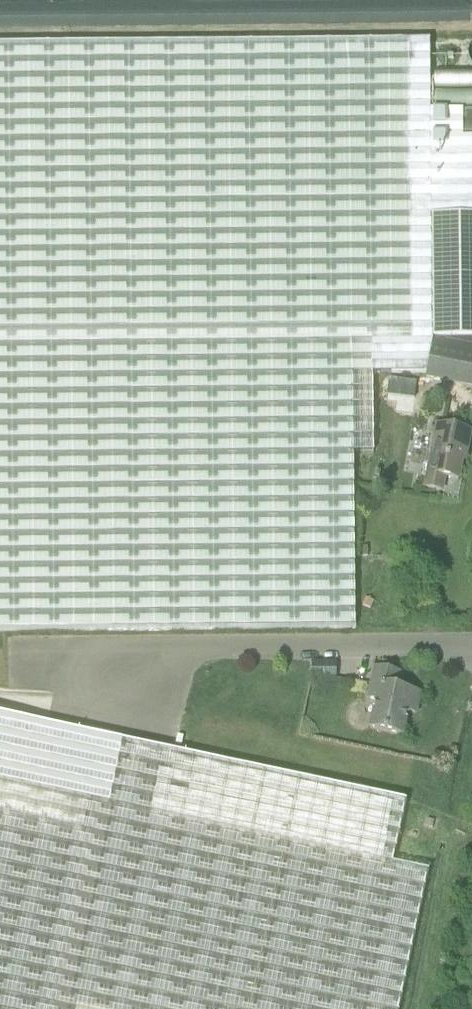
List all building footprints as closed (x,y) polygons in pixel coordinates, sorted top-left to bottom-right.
[(426,375),(434,340),(432,217),(471,216),(471,112),(461,112),(430,112),(429,42),(133,45),(0,46),(0,631),(113,630),(355,628),(353,454),(373,454),(372,376),(426,375)] [(458,62),(458,61),(457,60),(457,59),(457,58),(457,57),(456,56),(456,55),(455,54),(454,54),(454,53),(453,52),(452,51),(451,51),(450,50),(449,50),(448,50),(447,50),(446,49),(445,49),(444,50),(443,50),(442,50),(441,50),(440,51),(439,51),(439,52),(438,52),(438,53),(437,53),(436,54),(436,55),(435,55),(435,56),(435,57),(434,57),(434,58),(434,59),(434,60),(434,61),(434,62),(434,63),(434,64),(434,65),(434,66),(435,66),(435,67),(435,68),(436,68),(436,69),(437,69),(437,70),(438,70),(438,71),(439,71),(439,72),(440,72),(441,73),(442,73),(443,73),(444,73),(445,73),(446,73),(447,73),(448,73),(449,73),(450,73),(450,72),(451,72),(452,72),(452,71),(453,71),(454,70),(455,69),(455,68),(456,68),(456,67),(456,66),(457,66),(457,65),(457,64),(457,63),(458,62)] [(471,339),(471,216),(432,217),(434,340),(471,339)] [(426,375),(426,379),(471,389),(471,339),(434,340),(426,375)] [(437,426),(425,489),(441,492),(444,478),(458,481),(462,461),(464,462),(470,433),(437,426)] [(335,663),(311,663),(311,680),(335,680),(335,663)] [(415,714),(419,694),(397,690),(401,675),(375,669),(368,700),(376,701),(370,730),(402,737),(407,713),(415,714)] [(109,810),(123,741),(0,715),(0,787),(109,810)] [(427,872),(393,864),(397,839),(405,801),(123,741),(109,810),(0,787),(0,1008),(398,1008),(427,872)]
